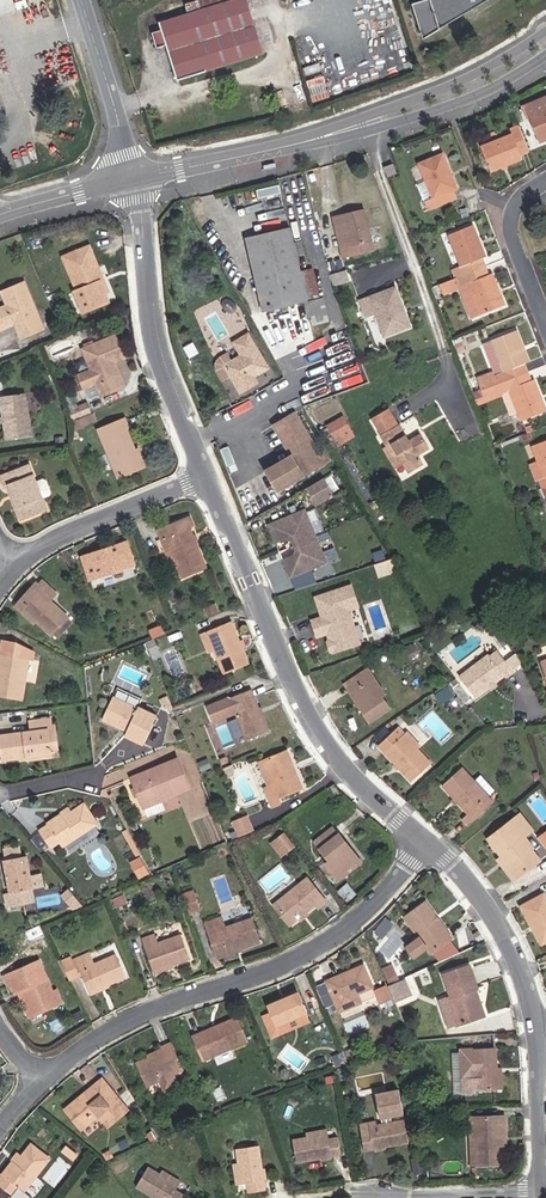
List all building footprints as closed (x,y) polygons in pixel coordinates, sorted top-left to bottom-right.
[(248,0),(234,0),(188,14),(159,22),(162,30),(152,33),(157,48),(166,45),(177,81),(265,54),(248,0)] [(185,4),(188,14),(234,0),(199,0),(185,4)] [(439,29),(430,0),(423,0),(412,4),(423,38),(439,29)] [(439,29),(488,0),(430,0),(439,29)] [(524,105),(539,140),(545,137),(545,96),(524,105)] [(520,154),(529,150),(519,126),(511,130),(512,134),(481,147),(491,171),(522,158),(520,154)] [(433,198),(426,201),(430,210),(456,199),(453,191),(457,190),(442,153),(419,162),(433,198)] [(394,164),(383,168),(387,178),(398,173),(394,164)] [(365,210),(333,218),(340,249),(350,247),(351,253),(363,250),(361,244),(372,241),(365,210)] [(461,266),(452,269),(455,278),(486,266),(482,258),(486,257),(473,225),(448,235),(461,266)] [(306,302),(306,301),(319,298),(318,293),(313,270),(301,273),(298,261),(297,256),(293,242),(290,229),(247,239),(263,311),(306,302)] [(297,241),(293,242),(297,256),(302,255),(297,241)] [(340,249),(342,255),(351,253),(350,247),(340,249)] [(105,295),(99,280),(103,279),(90,248),(64,258),(78,292),(75,293),(84,314),(108,303),(105,295)] [(486,266),(455,278),(438,285),(442,294),(459,287),(468,284),(480,314),(505,304),(492,273),(489,275),(486,266)] [(105,295),(108,294),(103,279),(99,280),(105,295)] [(0,305),(0,330),(15,324),(20,338),(44,328),(24,281),(0,290),(6,303),(0,305)] [(459,287),(471,318),(480,314),(468,284),(459,287)] [(401,300),(396,288),(360,301),(366,317),(376,314),(384,337),(410,327),(405,313),(402,314),(398,301),(401,300)] [(306,301),(306,302),(308,314),(322,311),(319,298),(306,301)] [(493,372),(478,378),(482,390),(527,372),(523,364),(528,362),(516,330),(490,340),(482,343),(493,372)] [(124,384),(114,361),(125,357),(116,334),(83,348),(91,369),(79,374),(84,385),(96,380),(102,394),(124,384)] [(253,377),(267,368),(248,336),(234,343),(241,357),(233,362),(228,353),(220,357),(220,358),(219,358),(219,359),(218,359),(218,360),(217,361),(216,362),(216,363),(216,364),(216,365),(216,366),(216,367),(216,368),(216,369),(216,370),(217,371),(223,382),(231,377),(240,392),(256,383),(253,377)] [(527,372),(482,390),(474,393),(479,404),(503,395),(511,392),(515,403),(516,404),(522,420),(545,410),(534,379),(530,380),(527,372)] [(84,385),(90,399),(102,394),(96,380),(84,385)] [(508,407),(515,404),(516,404),(515,403),(511,392),(503,395),(508,407)] [(0,399),(0,411),(4,441),(28,437),(22,396),(0,399)] [(84,416),(88,414),(84,405),(68,412),(71,421),(72,420),(84,416)] [(408,442),(399,426),(390,408),(372,419),(381,436),(388,446),(391,444),(398,454),(402,451),(408,460),(403,463),(408,472),(421,464),(417,456),(428,449),(420,435),(408,442)] [(87,423),(96,419),(93,412),(88,414),(84,416),(87,423)] [(274,426),(292,456),(267,472),(279,491),(324,463),(294,413),(274,426)] [(75,428),(87,423),(84,416),(72,420),(75,428)] [(98,429),(117,477),(138,468),(131,451),(135,450),(126,429),(129,427),(126,418),(98,429)] [(337,441),(352,431),(345,418),(329,427),(337,441)] [(340,446),(355,437),(352,431),(337,441),(340,446)] [(543,488),(545,487),(545,440),(532,446),(538,460),(545,477),(539,480),(543,488)] [(384,448),(395,467),(403,463),(408,460),(402,451),(398,454),(391,444),(388,446),(384,448)] [(145,466),(138,449),(135,450),(131,451),(138,468),(145,466)] [(530,463),(537,481),(539,480),(545,477),(538,460),(530,463)] [(33,479),(26,464),(0,475),(0,477),(5,488),(9,486),(23,517),(45,507),(40,495),(47,492),(48,488),(43,477),(40,476),(33,479)] [(334,474),(325,477),(332,493),(341,489),(334,474)] [(329,493),(320,478),(306,487),(314,501),(329,493)] [(269,525),(276,544),(288,540),(292,541),(296,551),(294,556),(283,560),(291,579),(326,565),(316,538),(305,511),(269,525)] [(162,538),(165,536),(174,557),(183,577),(206,567),(189,526),(193,525),(188,514),(156,528),(161,538),(162,538)] [(162,538),(170,559),(174,557),(165,536),(162,538)] [(103,551),(103,549),(90,553),(92,557),(81,561),(87,579),(135,563),(127,540),(110,546),(110,548),(103,551)] [(324,550),(329,562),(338,558),(333,546),(324,550)] [(379,574),(393,569),(389,558),(375,563),(379,574)] [(55,595),(42,583),(35,590),(37,592),(22,608),(36,621),(51,634),(66,617),(49,602),(55,595)] [(318,618),(311,621),(316,635),(326,630),(329,629),(331,633),(328,634),(329,637),(328,641),(331,649),(335,650),(360,640),(346,607),(356,603),(347,583),(333,589),(331,588),(325,591),(324,593),(310,598),(318,618)] [(15,608),(33,624),(36,621),(22,608),(37,592),(35,590),(32,588),(15,608)] [(216,605),(206,610),(209,616),(218,612),(216,605)] [(248,663),(231,621),(208,630),(215,648),(225,673),(248,663)] [(162,625),(149,630),(153,639),(165,634),(162,625)] [(202,632),(210,651),(215,648),(208,630),(202,632)] [(150,653),(158,650),(153,639),(146,642),(150,653)] [(0,655),(0,656),(0,695),(21,699),(28,660),(33,661),(34,652),(18,644),(4,642),(2,655),(0,655)] [(415,643),(405,648),(412,661),(422,656),(415,643)] [(505,659),(514,652),(508,644),(499,651),(505,659)] [(460,674),(476,695),(490,685),(497,680),(503,676),(504,677),(511,671),(496,650),(489,656),(488,654),(460,674)] [(369,668),(346,684),(363,709),(367,707),(355,689),(374,676),(369,668)] [(383,696),(386,694),(374,676),(355,689),(367,707),(363,709),(371,721),(390,708),(383,696)] [(456,695),(450,685),(436,694),(442,704),(456,695)] [(125,736),(143,743),(155,715),(138,707),(142,699),(118,688),(104,719),(128,730),(125,736)] [(250,688),(229,697),(233,706),(240,724),(246,739),(267,731),(250,688)] [(236,725),(240,724),(233,706),(229,707),(236,725)] [(48,729),(52,728),(51,717),(30,720),(32,731),(0,735),(4,758),(28,755),(51,752),(48,729)] [(59,755),(56,727),(52,728),(48,729),(51,752),(28,755),(29,760),(59,755)] [(405,733),(399,727),(396,730),(402,736),(405,733)] [(405,733),(402,736),(396,730),(379,744),(386,751),(413,780),(432,762),(418,747),(405,733)] [(421,745),(408,731),(405,733),(418,747),(421,745)] [(301,787),(287,750),(262,760),(271,784),(266,786),(262,787),(270,807),(279,803),(277,796),(301,787)] [(132,778),(144,807),(162,799),(174,794),(190,787),(178,758),(132,778)] [(262,760),(257,762),(266,786),(271,784),(262,760)] [(473,819),(493,801),(489,796),(475,782),(461,767),(442,784),(468,813),(463,818),(469,824),(473,819)] [(479,779),(475,782),(489,796),(492,793),(479,779)] [(334,785),(327,790),(331,797),(339,792),(334,785)] [(167,809),(179,804),(174,794),(162,799),(167,809)] [(75,811),(65,817),(63,814),(49,823),(49,825),(41,830),(51,846),(60,841),(64,846),(99,823),(86,803),(75,811)] [(75,811),(72,807),(63,814),(65,817),(75,811)] [(520,813),(490,838),(503,855),(518,875),(540,859),(522,836),(532,828),(520,813)] [(240,836),(255,830),(248,815),(233,821),(240,836)] [(339,824),(328,837),(334,842),(346,830),(339,824)] [(354,842),(356,839),(346,830),(334,842),(329,848),(341,858),(338,861),(354,876),(371,857),(354,842)] [(283,854),(293,846),(283,833),(273,842),(283,854)] [(371,857),(373,854),(356,839),(354,842),(371,857)] [(6,859),(18,857),(16,847),(4,849),(6,859)] [(33,887),(26,855),(18,857),(6,859),(3,859),(10,892),(4,893),(7,906),(29,902),(27,888),(33,887)] [(498,859),(514,878),(518,875),(503,855),(498,859)] [(138,877),(147,872),(140,858),(131,863),(138,877)] [(322,898),(307,879),(281,899),(284,903),(277,908),(289,924),(299,917),(298,913),(303,910),(305,912),(316,904),(318,906),(325,901),(322,898)] [(85,905),(72,889),(65,894),(77,908),(85,905)] [(189,911),(200,907),(194,890),(182,894),(189,911)] [(529,914),(545,941),(545,898),(544,893),(521,905),(527,915),(529,914)] [(116,905),(123,902),(120,894),(113,896),(116,905)] [(277,908),(284,903),(281,899),(274,904),(277,908)] [(426,900),(405,915),(420,936),(408,946),(416,956),(428,946),(432,951),(453,936),(426,900)] [(300,919),(307,914),(305,912),(303,910),(298,913),(299,917),(300,919)] [(221,917),(206,922),(218,955),(259,940),(251,917),(225,927),(221,917)] [(153,967),(169,961),(170,964),(189,957),(181,933),(158,941),(155,932),(142,937),(153,967)] [(460,951),(450,938),(434,949),(442,960),(460,951)] [(116,955),(96,964),(91,953),(74,961),(73,957),(62,962),(70,980),(83,974),(90,991),(126,976),(116,955)] [(31,1000),(37,1002),(40,1010),(62,1001),(57,989),(53,990),(40,959),(4,974),(8,983),(15,980),(20,990),(23,990),(27,988),(31,1000)] [(155,972),(171,966),(170,964),(169,961),(153,967),(155,972)] [(338,1008),(375,992),(379,1002),(391,997),(385,982),(373,987),(362,963),(326,978),(338,1008)] [(393,964),(384,967),(387,974),(395,970),(393,964)] [(479,987),(470,964),(445,973),(452,995),(457,1009),(453,1010),(458,1023),(485,1014),(475,988),(479,987)] [(320,967),(313,970),(317,980),(325,977),(320,967)] [(390,981),(399,977),(395,970),(387,974),(390,981)] [(401,981),(391,985),(395,993),(405,988),(401,981)] [(23,990),(33,1013),(40,1010),(37,1002),(31,1000),(27,988),(23,990)] [(269,1028),(278,1024),(305,1011),(297,992),(269,1004),(272,1011),(263,1015),(269,1028)] [(443,998),(452,1024),(458,1023),(453,1010),(457,1009),(452,995),(443,998)] [(281,1032),(309,1019),(305,1011),(278,1024),(281,1032)] [(238,1016),(194,1035),(204,1058),(248,1040),(238,1016)] [(272,1036),(281,1032),(278,1024),(269,1028),(272,1036)] [(494,1047),(493,1033),(463,1035),(464,1048),(463,1048),(465,1093),(476,1092),(475,1089),(497,1088),(496,1067),(495,1047),(494,1047)] [(164,1050),(137,1062),(148,1085),(161,1080),(174,1073),(175,1073),(172,1066),(182,1062),(173,1041),(162,1045),(164,1050)] [(338,1068),(349,1064),(343,1051),(332,1055),(337,1068),(338,1068)] [(165,1090),(179,1084),(174,1073),(161,1080),(165,1090)] [(96,1089),(89,1094),(87,1092),(67,1109),(83,1129),(101,1113),(110,1125),(129,1109),(104,1078),(94,1087),(96,1089)] [(365,1150),(409,1141),(405,1119),(392,1122),(391,1116),(404,1113),(399,1089),(376,1093),(381,1118),(382,1117),(383,1123),(376,1124),(377,1130),(362,1133),(365,1150)] [(504,1115),(476,1116),(477,1162),(506,1161),(504,1115)] [(90,1135),(102,1125),(97,1119),(85,1130),(90,1135)] [(376,1120),(360,1123),(362,1133),(377,1130),(376,1124),(376,1120)] [(327,1127),(306,1131),(307,1137),(324,1133),(325,1139),(329,1138),(328,1135),(327,1127)] [(325,1139),(324,1133),(307,1137),(293,1139),(298,1161),(342,1153),(338,1133),(328,1135),(329,1138),(325,1139)] [(32,1142),(23,1153),(16,1162),(13,1159),(2,1172),(3,1173),(0,1178),(0,1183),(13,1193),(19,1185),(24,1189),(50,1156),(32,1142)] [(249,1178),(249,1182),(246,1183),(247,1192),(268,1189),(261,1145),(239,1148),(241,1161),(241,1162),(243,1179),(249,1178)] [(18,1150),(12,1159),(13,1159),(16,1162),(23,1153),(18,1150)] [(415,1172),(426,1170),(423,1156),(412,1158),(415,1172)] [(236,1162),(239,1184),(246,1183),(249,1182),(249,1178),(243,1179),(241,1162),(236,1162)] [(177,1184),(162,1174),(151,1167),(139,1186),(157,1197),(184,1197),(187,1194),(179,1188),(177,1191),(174,1189),(177,1184)] [(183,1182),(165,1170),(162,1174),(177,1184),(174,1189),(177,1191),(179,1188),(183,1182)]
